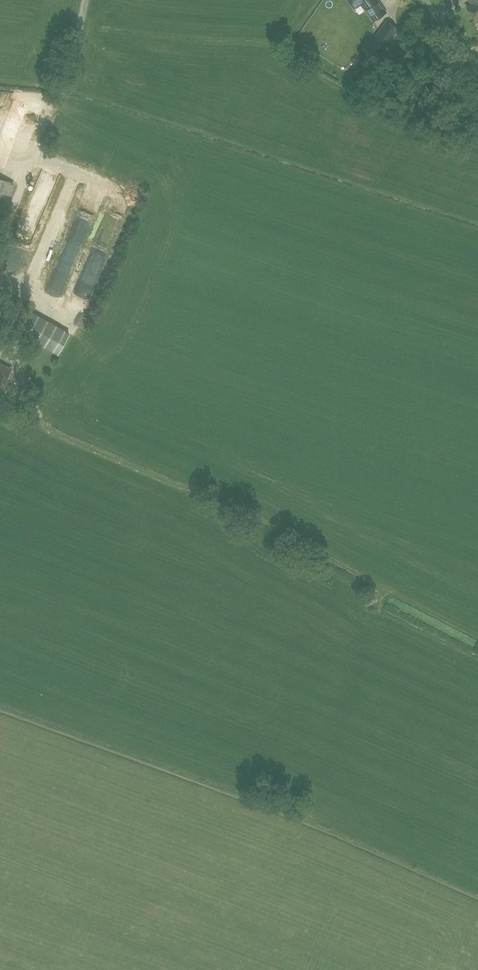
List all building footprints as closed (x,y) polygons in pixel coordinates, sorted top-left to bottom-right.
[(354,8),(362,3),(374,21),(386,12),(378,0),(349,0),(354,8)] [(477,18),(477,0),(469,0),(472,4),(467,7),(475,20),(477,18)] [(386,21),(368,46),(380,53),(397,29),(386,21)] [(12,182),(0,179),(0,219),(12,182)] [(89,190),(75,232),(87,236),(101,194),(89,190)] [(86,305),(97,276),(85,272),(74,300),(86,305)] [(69,332),(5,297),(0,306),(0,307),(5,310),(0,320),(0,324),(57,354),(69,332)] [(12,368),(0,362),(0,393),(12,368)]
